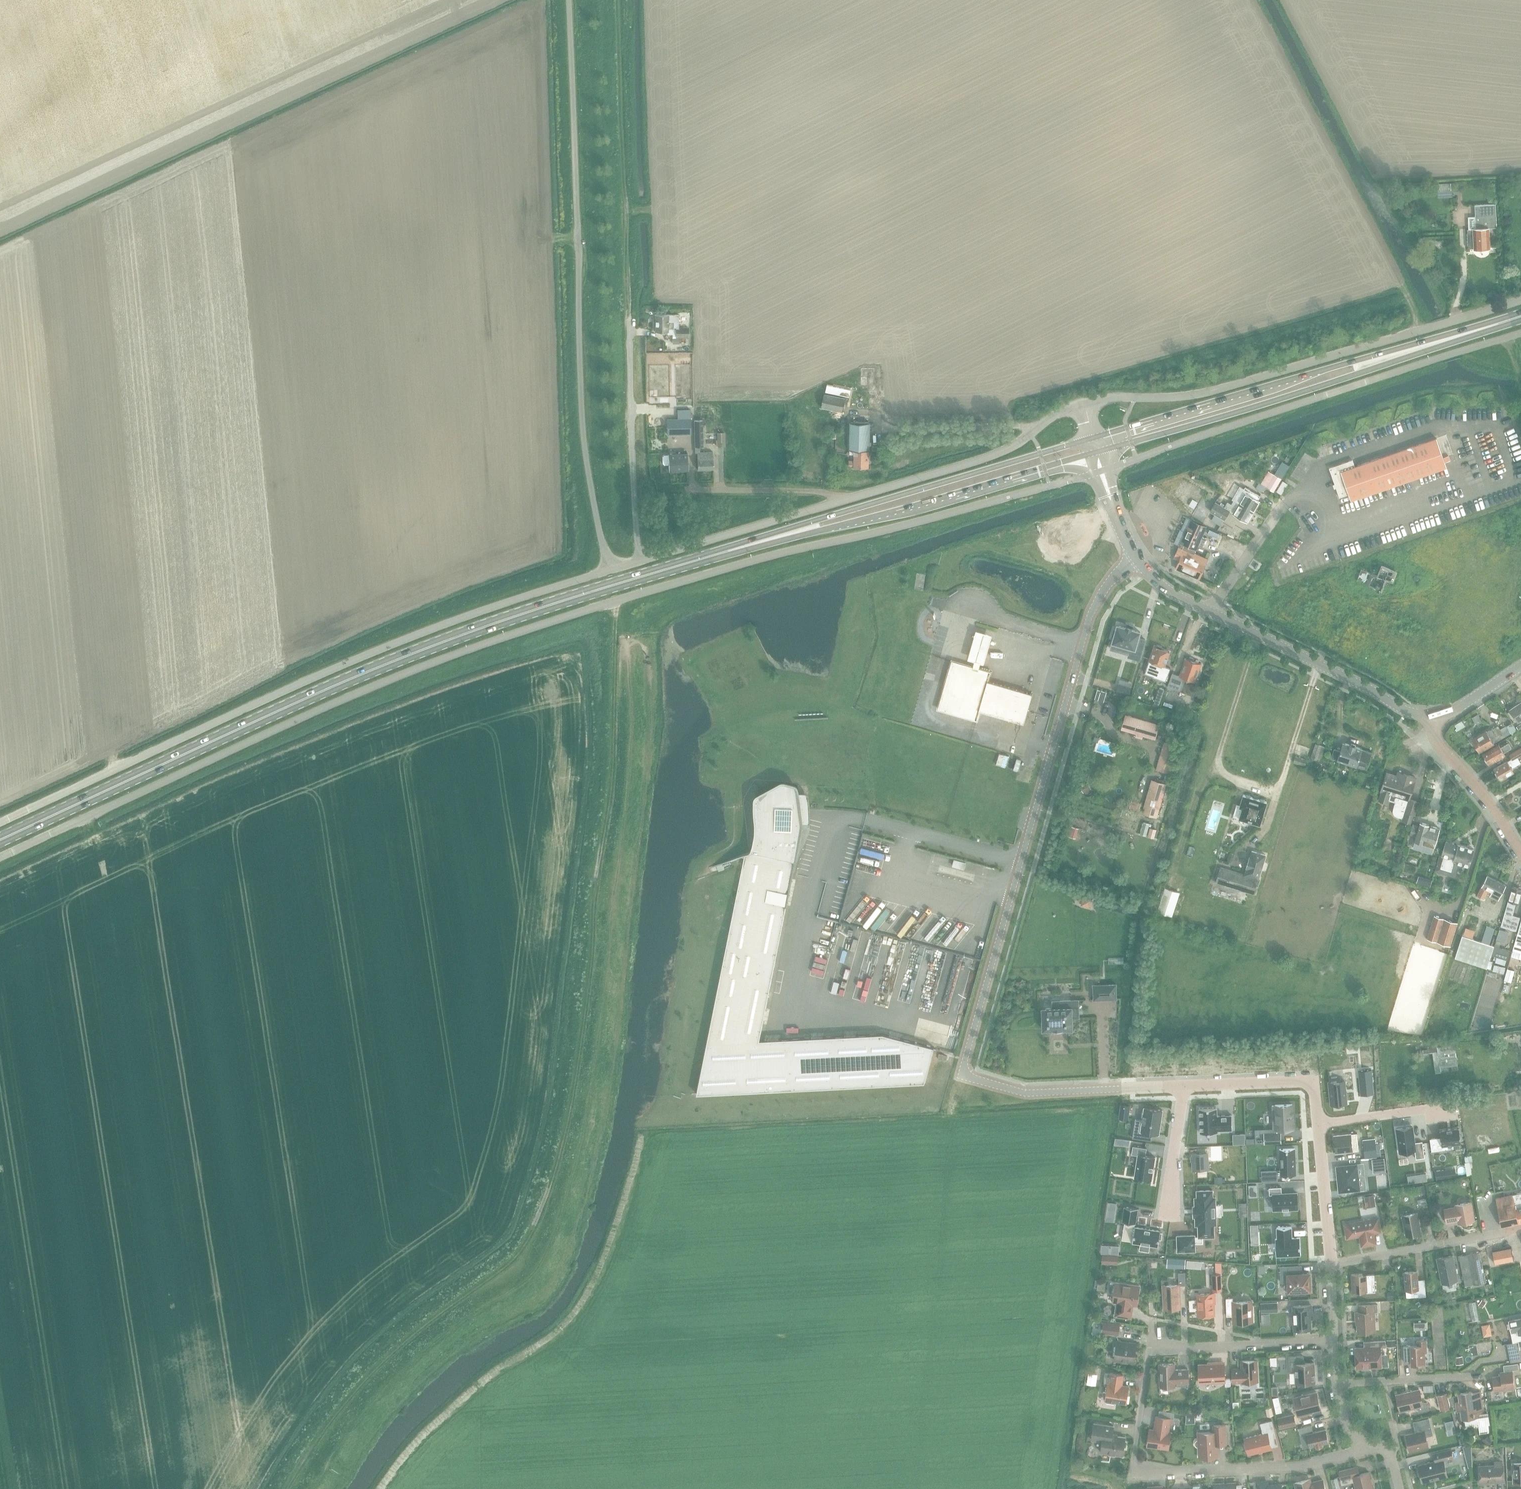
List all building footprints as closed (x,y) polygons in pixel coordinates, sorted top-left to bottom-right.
[(1437,190),(1437,197),(1452,196),(1451,182),(1437,183),(1437,190)] [(1468,230),(1467,230),(1468,249),(1491,248),(1490,246),(1490,226),(1497,225),(1497,214),(1496,204),(1475,205),(1476,216),(1468,217),(1468,230)] [(678,315),(655,314),(654,331),(668,331),(668,334),(673,334),(673,337),(678,337),(688,337),(688,327),(678,327),(678,315)] [(822,406),(843,410),(845,397),(824,393),(822,406)] [(667,420),(667,434),(691,434),(690,410),(677,411),(678,420),(667,420)] [(850,421),(849,453),(854,453),(854,460),(849,460),(849,466),(854,466),(854,467),(869,467),(870,416),(852,416),(852,421),(850,421)] [(712,452),(699,453),(699,447),(703,447),(702,421),(694,421),(695,447),(695,453),(697,453),(697,470),(713,469),(712,452)] [(1332,445),(1327,432),(1314,437),(1319,450),(1332,445)] [(1448,455),(1443,457),(1436,438),(1355,466),(1352,459),(1329,467),(1335,483),(1336,483),(1338,487),(1336,487),(1339,497),(1349,494),(1351,500),(1446,467),(1445,462),(1450,460),(1448,455)] [(669,471),(688,469),(687,448),(668,449),(668,456),(664,456),(663,458),(663,464),(665,466),(669,466),(669,471)] [(1485,453),(1489,463),(1503,458),(1500,448),(1485,453)] [(1261,483),(1274,491),(1281,479),(1268,471),(1261,483)] [(1276,491),(1281,494),(1288,484),(1282,480),(1276,491)] [(1234,483),(1226,496),(1233,500),(1253,510),(1259,500),(1258,499),(1261,495),(1245,486),(1244,488),(1234,483)] [(1247,520),(1253,510),(1233,500),(1231,503),(1227,501),(1224,507),(1215,502),(1210,509),(1224,518),(1229,510),(1233,512),(1247,521),(1247,520)] [(1190,573),(1199,577),(1208,558),(1195,552),(1196,549),(1206,526),(1191,519),(1174,557),(1179,559),(1175,567),(1184,571),(1184,573),(1189,575),(1190,573)] [(1385,578),(1392,581),(1396,571),(1381,565),(1377,574),(1361,568),(1357,579),(1381,589),(1385,578)] [(1114,629),(1111,637),(1114,638),(1112,642),(1131,648),(1128,657),(1139,660),(1145,639),(1138,637),(1140,632),(1132,629),(1132,628),(1126,626),(1126,627),(1117,625),(1116,629),(1114,629)] [(967,660),(983,665),(991,636),(975,631),(967,660)] [(1149,660),(1145,673),(1153,675),(1153,676),(1166,681),(1170,668),(1165,666),(1170,651),(1161,648),(1161,646),(1158,645),(1157,646),(1154,646),(1149,660)] [(1201,662),(1194,660),(1194,657),(1189,656),(1188,658),(1186,657),(1180,675),(1172,672),(1167,686),(1193,695),(1198,681),(1195,680),(1201,662)] [(1015,721),(1024,723),(1032,693),(1024,691),(988,681),(990,671),(952,660),(938,708),(977,720),(979,710),(1015,721)] [(1118,683),(1116,692),(1127,695),(1130,686),(1118,683)] [(1510,709),(1518,721),(1520,719),(1520,702),(1510,709)] [(1476,710),(1480,717),(1484,714),(1479,707),(1476,710)] [(1495,712),(1501,715),(1504,711),(1498,707),(1495,712)] [(1121,728),(1156,738),(1160,724),(1125,713),(1121,728)] [(1506,725),(1513,735),(1518,731),(1511,722),(1506,725)] [(1506,725),(1500,729),(1498,725),(1491,729),(1473,739),(1479,751),(1510,733),(1506,725)] [(1156,768),(1169,771),(1176,745),(1164,741),(1156,768)] [(1366,769),(1372,751),(1362,748),(1343,742),(1340,751),(1334,749),(1332,757),(1337,759),(1337,760),(1366,769)] [(1504,751),(1511,747),(1508,742),(1501,746),(1499,743),(1483,753),(1489,763),(1505,754),(1504,751)] [(1323,752),(1326,753),(1327,748),(1321,746),(1322,745),(1315,743),(1310,758),(1319,761),(1320,758),(1321,758),(1323,752)] [(1297,750),(1308,753),(1310,748),(1299,744),(1297,750)] [(998,759),(1012,762),(1014,750),(1001,747),(998,759)] [(1500,779),(1514,771),(1511,766),(1520,761),(1520,758),(1519,755),(1520,754),(1520,747),(1509,754),(1511,758),(1493,768),(1500,779)] [(1293,761),(1304,764),(1306,759),(1295,755),(1293,761)] [(1404,773),(1403,777),(1387,772),(1378,800),(1388,803),(1389,799),(1395,801),(1393,810),(1393,811),(1394,814),(1395,815),(1402,818),(1401,820),(1410,823),(1413,813),(1415,814),(1419,802),(1409,798),(1416,777),(1404,773)] [(1143,813),(1157,817),(1166,783),(1152,779),(1143,813)] [(1233,815),(1260,823),(1267,801),(1244,794),(1240,805),(1237,804),(1233,815)] [(755,846),(752,846),(751,850),(748,852),(745,854),(709,867),(710,868),(744,856),(697,1093),(925,1082),(934,1047),(882,1033),(759,1039),(803,823),(802,817),(801,817),(801,810),(802,810),(800,798),(798,796),(796,796),(788,795),(781,796),(778,796),(767,798),(766,797),(759,801),(758,802),(757,812),(762,813),(758,832),(757,832),(755,846)] [(1139,826),(1147,828),(1151,817),(1143,814),(1139,826)] [(1432,851),(1439,827),(1428,824),(1429,823),(1420,821),(1419,825),(1413,823),(1409,835),(1416,837),(1415,840),(1427,843),(1425,849),(1426,851),(1431,852),(1432,851)] [(1147,836),(1154,838),(1157,829),(1150,828),(1147,836)] [(881,868),(889,835),(866,829),(857,862),(881,868)] [(1458,861),(1469,865),(1474,849),(1446,840),(1442,854),(1440,854),(1435,869),(1454,874),(1458,861)] [(1259,878),(1258,878),(1265,854),(1252,850),(1250,857),(1249,857),(1246,867),(1244,874),(1220,867),(1217,879),(1215,878),(1214,881),(1255,893),(1259,878)] [(965,862),(954,860),(953,865),(964,868),(965,862)] [(1489,896),(1497,900),(1505,885),(1487,875),(1476,895),(1483,899),(1487,892),(1490,894),(1489,896)] [(1518,903),(1520,893),(1520,889),(1512,886),(1500,926),(1516,930),(1520,917),(1512,914),(1516,903),(1518,903)] [(1156,911),(1171,916),(1179,894),(1165,888),(1156,911)] [(1086,901),(1094,901),(1094,891),(1086,890),(1086,901)] [(1427,937),(1450,945),(1457,922),(1434,915),(1427,937)] [(1511,955),(1520,958),(1520,919),(1511,955)] [(1462,935),(1454,957),(1487,968),(1491,955),(1494,945),(1462,935)] [(1491,955),(1506,960),(1509,950),(1494,945),(1491,955)] [(816,970),(829,972),(830,959),(818,957),(816,970)] [(1503,979),(1511,982),(1515,970),(1507,968),(1503,979)] [(1093,986),(1094,998),(1094,999),(1095,999),(1115,998),(1116,998),(1116,997),(1115,985),(1116,985),(1116,984),(1115,984),(1094,985),(1093,985),(1093,986)] [(1042,1020),(1041,1022),(1041,1025),(1043,1027),(1043,1028),(1043,1029),(1044,1029),(1053,1029),(1062,1029),(1062,1028),(1071,1028),(1073,1028),(1073,1027),(1072,1027),(1072,1017),(1079,1017),(1078,1000),(1059,1000),(1060,1007),(1043,1008),(1042,1008),(1042,1009),(1043,1020),(1042,1020)] [(1427,1046),(1430,1074),(1457,1071),(1455,1043),(1427,1046)] [(1344,1080),(1329,1082),(1331,1104),(1347,1103),(1344,1080)] [(1274,1132),(1264,1133),(1264,1143),(1281,1142),(1280,1132),(1279,1132),(1279,1129),(1293,1128),(1292,1104),(1275,1105),(1272,1105),(1273,1129),(1274,1129),(1274,1132)] [(1162,1110),(1144,1107),(1142,1120),(1135,1119),(1132,1137),(1151,1140),(1152,1133),(1158,1134),(1162,1110)] [(1217,1115),(1217,1107),(1199,1108),(1200,1133),(1217,1132),(1217,1130),(1232,1129),(1232,1115),(1217,1115)] [(1412,1126),(1396,1128),(1400,1152),(1415,1150),(1416,1158),(1424,1157),(1422,1141),(1414,1142),(1412,1126)] [(1441,1137),(1430,1139),(1432,1151),(1453,1148),(1453,1144),(1461,1143),(1459,1128),(1440,1130),(1441,1137)] [(1359,1150),(1357,1133),(1334,1135),(1335,1153),(1359,1150)] [(1376,1156),(1375,1144),(1363,1145),(1365,1157),(1376,1156)] [(1133,1146),(1131,1154),(1138,1155),(1134,1177),(1151,1180),(1155,1157),(1145,1155),(1147,1148),(1133,1146)] [(1280,1169),(1261,1170),(1262,1181),(1278,1181),(1278,1173),(1280,1173),(1280,1174),(1296,1174),(1295,1148),(1279,1149),(1280,1169)] [(1207,1153),(1193,1154),(1193,1169),(1207,1168),(1207,1153)] [(1373,1172),(1385,1171),(1384,1158),(1372,1159),(1373,1172)] [(1356,1165),(1337,1167),(1340,1191),(1359,1189),(1356,1165)] [(1281,1187),(1269,1187),(1269,1194),(1273,1194),(1274,1209),(1297,1208),(1297,1192),(1281,1193),(1281,1187)] [(1195,1235),(1177,1235),(1177,1251),(1195,1250),(1195,1243),(1203,1242),(1202,1237),(1214,1237),(1214,1225),(1216,1224),(1215,1197),(1213,1197),(1213,1190),(1197,1190),(1197,1205),(1192,1206),(1193,1217),(1198,1217),(1198,1236),(1195,1237),(1195,1235)] [(1514,1203),(1513,1194),(1496,1198),(1501,1226),(1520,1222),(1520,1201),(1514,1203)] [(1459,1223),(1474,1220),(1470,1202),(1455,1204),(1455,1207),(1444,1209),(1446,1222),(1458,1220),(1459,1223)] [(1125,1206),(1122,1221),(1125,1222),(1122,1239),(1132,1240),(1132,1242),(1141,1243),(1140,1249),(1148,1251),(1149,1245),(1156,1246),(1158,1246),(1159,1238),(1161,1239),(1162,1233),(1160,1232),(1160,1230),(1135,1226),(1135,1227),(1134,1227),(1134,1223),(1135,1223),(1138,1208),(1125,1206)] [(1402,1215),(1406,1235),(1420,1232),(1416,1212),(1402,1215)] [(1361,1245),(1375,1243),(1373,1233),(1380,1231),(1378,1218),(1344,1224),(1347,1238),(1357,1236),(1360,1238),(1361,1245)] [(1277,1238),(1275,1238),(1276,1255),(1301,1254),(1300,1237),(1292,1237),(1291,1226),(1277,1227),(1277,1238)] [(1492,1251),(1494,1263),(1514,1259),(1512,1247),(1492,1251)] [(1109,1251),(1109,1260),(1118,1261),(1118,1252),(1109,1251)] [(1474,1283),(1486,1281),(1480,1251),(1469,1254),(1468,1254),(1459,1256),(1464,1279),(1473,1277),(1474,1283)] [(1453,1255),(1437,1258),(1441,1283),(1458,1279),(1453,1255)] [(1309,1273),(1298,1273),(1298,1265),(1280,1266),(1280,1282),(1288,1282),(1288,1291),(1296,1291),(1296,1293),(1303,1292),(1302,1290),(1310,1290),(1309,1273)] [(1425,1284),(1418,1284),(1417,1270),(1404,1271),(1405,1290),(1414,1289),(1414,1293),(1418,1293),(1418,1296),(1426,1296),(1425,1284)] [(1163,1285),(1164,1309),(1180,1308),(1179,1285),(1185,1285),(1185,1272),(1178,1273),(1179,1284),(1163,1285)] [(1367,1276),(1362,1276),(1362,1273),(1351,1274),(1352,1292),(1366,1291),(1366,1292),(1375,1292),(1374,1274),(1367,1274),(1367,1276)] [(1212,1274),(1213,1290),(1221,1290),(1220,1274),(1212,1274)] [(1115,1283),(1110,1282),(1109,1291),(1114,1292),(1113,1302),(1117,1302),(1115,1315),(1131,1318),(1133,1305),(1136,1305),(1139,1285),(1116,1282),(1115,1283)] [(1197,1299),(1190,1300),(1190,1310),(1198,1309),(1198,1315),(1214,1315),(1213,1299),(1215,1299),(1214,1293),(1197,1293),(1197,1299)] [(1276,1303),(1289,1304),(1290,1298),(1265,1297),(1265,1309),(1276,1309),(1276,1303)] [(1252,1301),(1233,1302),(1233,1298),(1226,1298),(1226,1311),(1232,1310),(1233,1322),(1253,1321),(1252,1301)] [(1357,1332),(1375,1331),(1374,1311),(1377,1311),(1377,1304),(1358,1305),(1359,1311),(1355,1312),(1356,1320),(1357,1320),(1357,1332)] [(1293,1306),(1294,1330),(1310,1329),(1310,1319),(1312,1319),(1311,1305),(1293,1306)] [(1126,1329),(1126,1320),(1109,1318),(1108,1328),(1126,1329)] [(1509,1320),(1511,1332),(1510,1332),(1512,1342),(1507,1343),(1510,1362),(1520,1360),(1520,1355),(1520,1348),(1520,1318),(1509,1320)] [(1484,1331),(1496,1330),(1495,1319),(1483,1320),(1484,1331)] [(1411,1365),(1425,1364),(1424,1352),(1426,1352),(1426,1339),(1417,1340),(1417,1345),(1403,1346),(1404,1361),(1411,1361),(1411,1365)] [(1387,1354),(1381,1354),(1380,1347),(1386,1347),(1385,1340),(1363,1341),(1364,1347),(1355,1348),(1356,1368),(1362,1367),(1362,1370),(1369,1369),(1369,1367),(1388,1366),(1387,1354)] [(1114,1359),(1134,1362),(1136,1344),(1117,1341),(1114,1359)] [(1324,1342),(1315,1342),(1315,1355),(1324,1355),(1324,1342)] [(1314,1363),(1302,1363),(1301,1355),(1288,1356),(1289,1373),(1295,1372),(1295,1383),(1315,1382),(1314,1363)] [(1243,1382),(1257,1381),(1256,1359),(1242,1360),(1242,1370),(1239,1370),(1239,1369),(1232,1369),(1233,1381),(1243,1381),(1243,1382)] [(1188,1369),(1175,1369),(1174,1363),(1159,1364),(1160,1386),(1175,1386),(1175,1385),(1188,1385),(1188,1382),(1188,1369)] [(1199,1364),(1200,1382),(1225,1381),(1224,1363),(1199,1364)] [(1492,1377),(1494,1390),(1514,1387),(1512,1369),(1518,1369),(1518,1363),(1503,1365),(1504,1372),(1500,1372),(1501,1376),(1492,1377)] [(1089,1380),(1101,1382),(1103,1370),(1092,1368),(1089,1380)] [(1111,1372),(1111,1373),(1105,1372),(1103,1389),(1107,1390),(1105,1400),(1107,1400),(1106,1402),(1114,1403),(1114,1401),(1126,1403),(1128,1386),(1121,1385),(1123,1374),(1111,1372)] [(1419,1389),(1396,1395),(1400,1411),(1418,1406),(1419,1411),(1428,1409),(1427,1402),(1422,1403),(1419,1389)] [(1480,1392),(1471,1393),(1471,1391),(1458,1393),(1460,1401),(1456,1402),(1457,1410),(1461,1409),(1462,1416),(1474,1414),(1474,1416),(1483,1415),(1480,1392)] [(1283,1392),(1276,1393),(1280,1409),(1287,1407),(1283,1392)] [(1293,1397),(1297,1415),(1308,1413),(1308,1412),(1320,1408),(1316,1392),(1293,1397)] [(1436,1395),(1440,1410),(1450,1407),(1446,1392),(1436,1395)] [(1277,1417),(1280,1428),(1296,1424),(1294,1413),(1277,1417)] [(1171,1432),(1168,1432),(1170,1418),(1156,1416),(1155,1425),(1156,1427),(1155,1430),(1149,1429),(1147,1445),(1168,1449),(1171,1432)] [(1405,1434),(1409,1451),(1428,1447),(1426,1436),(1432,1434),(1428,1418),(1413,1422),(1415,1432),(1405,1434)] [(1247,1450),(1248,1454),(1271,1448),(1269,1439),(1276,1437),(1272,1420),(1260,1423),(1263,1433),(1244,1438),(1245,1442),(1244,1443),(1245,1449),(1247,1450)] [(1101,1452),(1122,1455),(1125,1436),(1112,1435),(1113,1426),(1094,1423),(1091,1439),(1102,1441),(1101,1452)] [(1198,1447),(1199,1457),(1217,1456),(1217,1444),(1226,1443),(1225,1424),(1213,1425),(1213,1431),(1198,1432),(1198,1439),(1196,1440),(1195,1442),(1195,1444),(1196,1446),(1198,1447)] [(1325,1429),(1313,1432),(1311,1425),(1298,1428),(1300,1436),(1307,1434),(1310,1446),(1328,1441),(1325,1429)] [(1421,1477),(1422,1482),(1447,1476),(1443,1460),(1453,1457),(1451,1449),(1433,1453),(1435,1461),(1418,1465),(1419,1470),(1418,1472),(1419,1476),(1421,1477)] [(1503,1464),(1501,1464),(1501,1461),(1494,1462),(1494,1465),(1479,1466),(1479,1481),(1481,1481),(1483,1483),(1487,1483),(1489,1481),(1503,1480),(1503,1464)] [(1513,1482),(1520,1482),(1520,1462),(1512,1463),(1513,1482)] [(1359,1474),(1357,1466),(1339,1471),(1342,1484),(1353,1481),(1355,1488),(1373,1488),(1369,1472),(1359,1474)] [(1311,1482),(1310,1479),(1295,1482),(1296,1488),(1325,1488),(1322,1479),(1311,1482)] [(1267,1485),(1267,1481),(1256,1481),(1257,1488),(1281,1488),(1281,1484),(1267,1485)]
